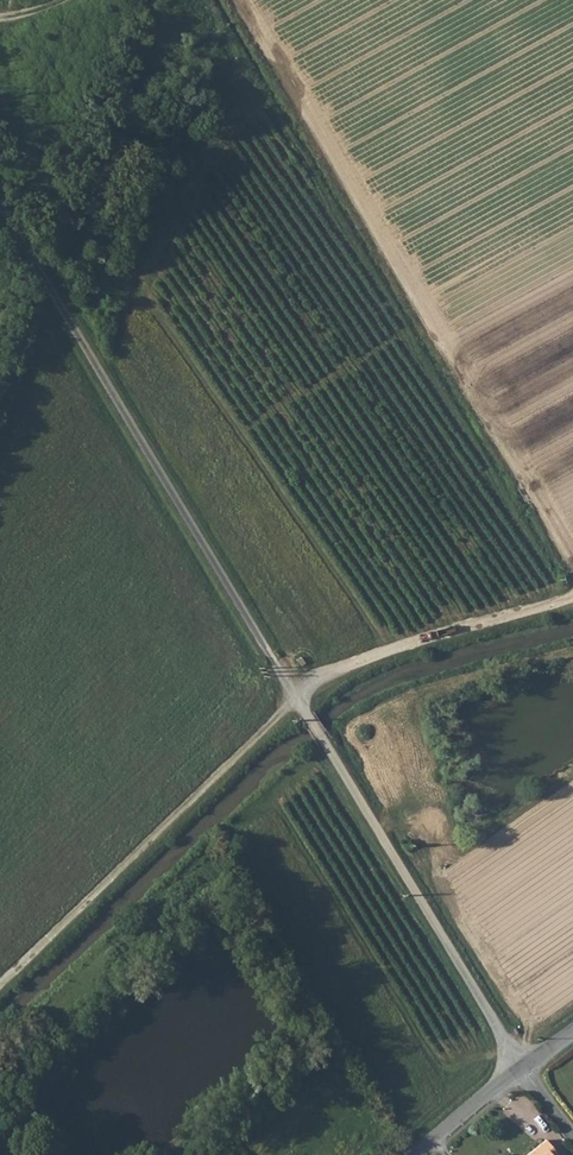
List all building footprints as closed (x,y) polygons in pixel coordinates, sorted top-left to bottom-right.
[(553,1149),(546,1141),(530,1154),(551,1154),(549,1152),(553,1149)]
